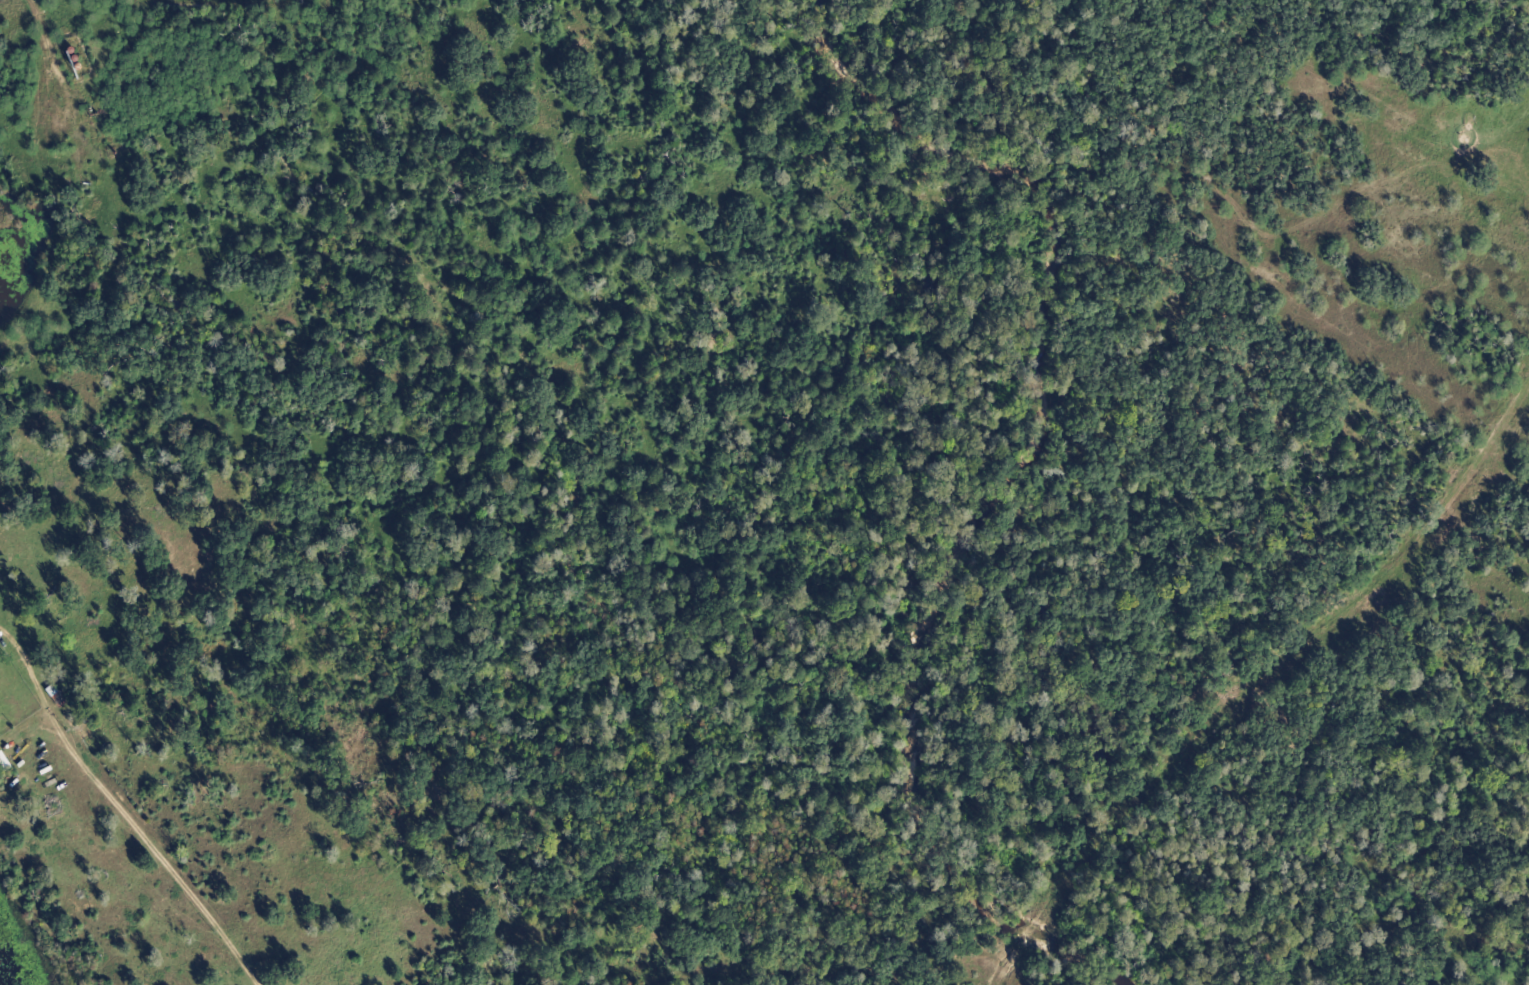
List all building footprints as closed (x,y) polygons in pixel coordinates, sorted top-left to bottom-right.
[(70,702),(51,685),(43,692),(63,710),(70,702)]
